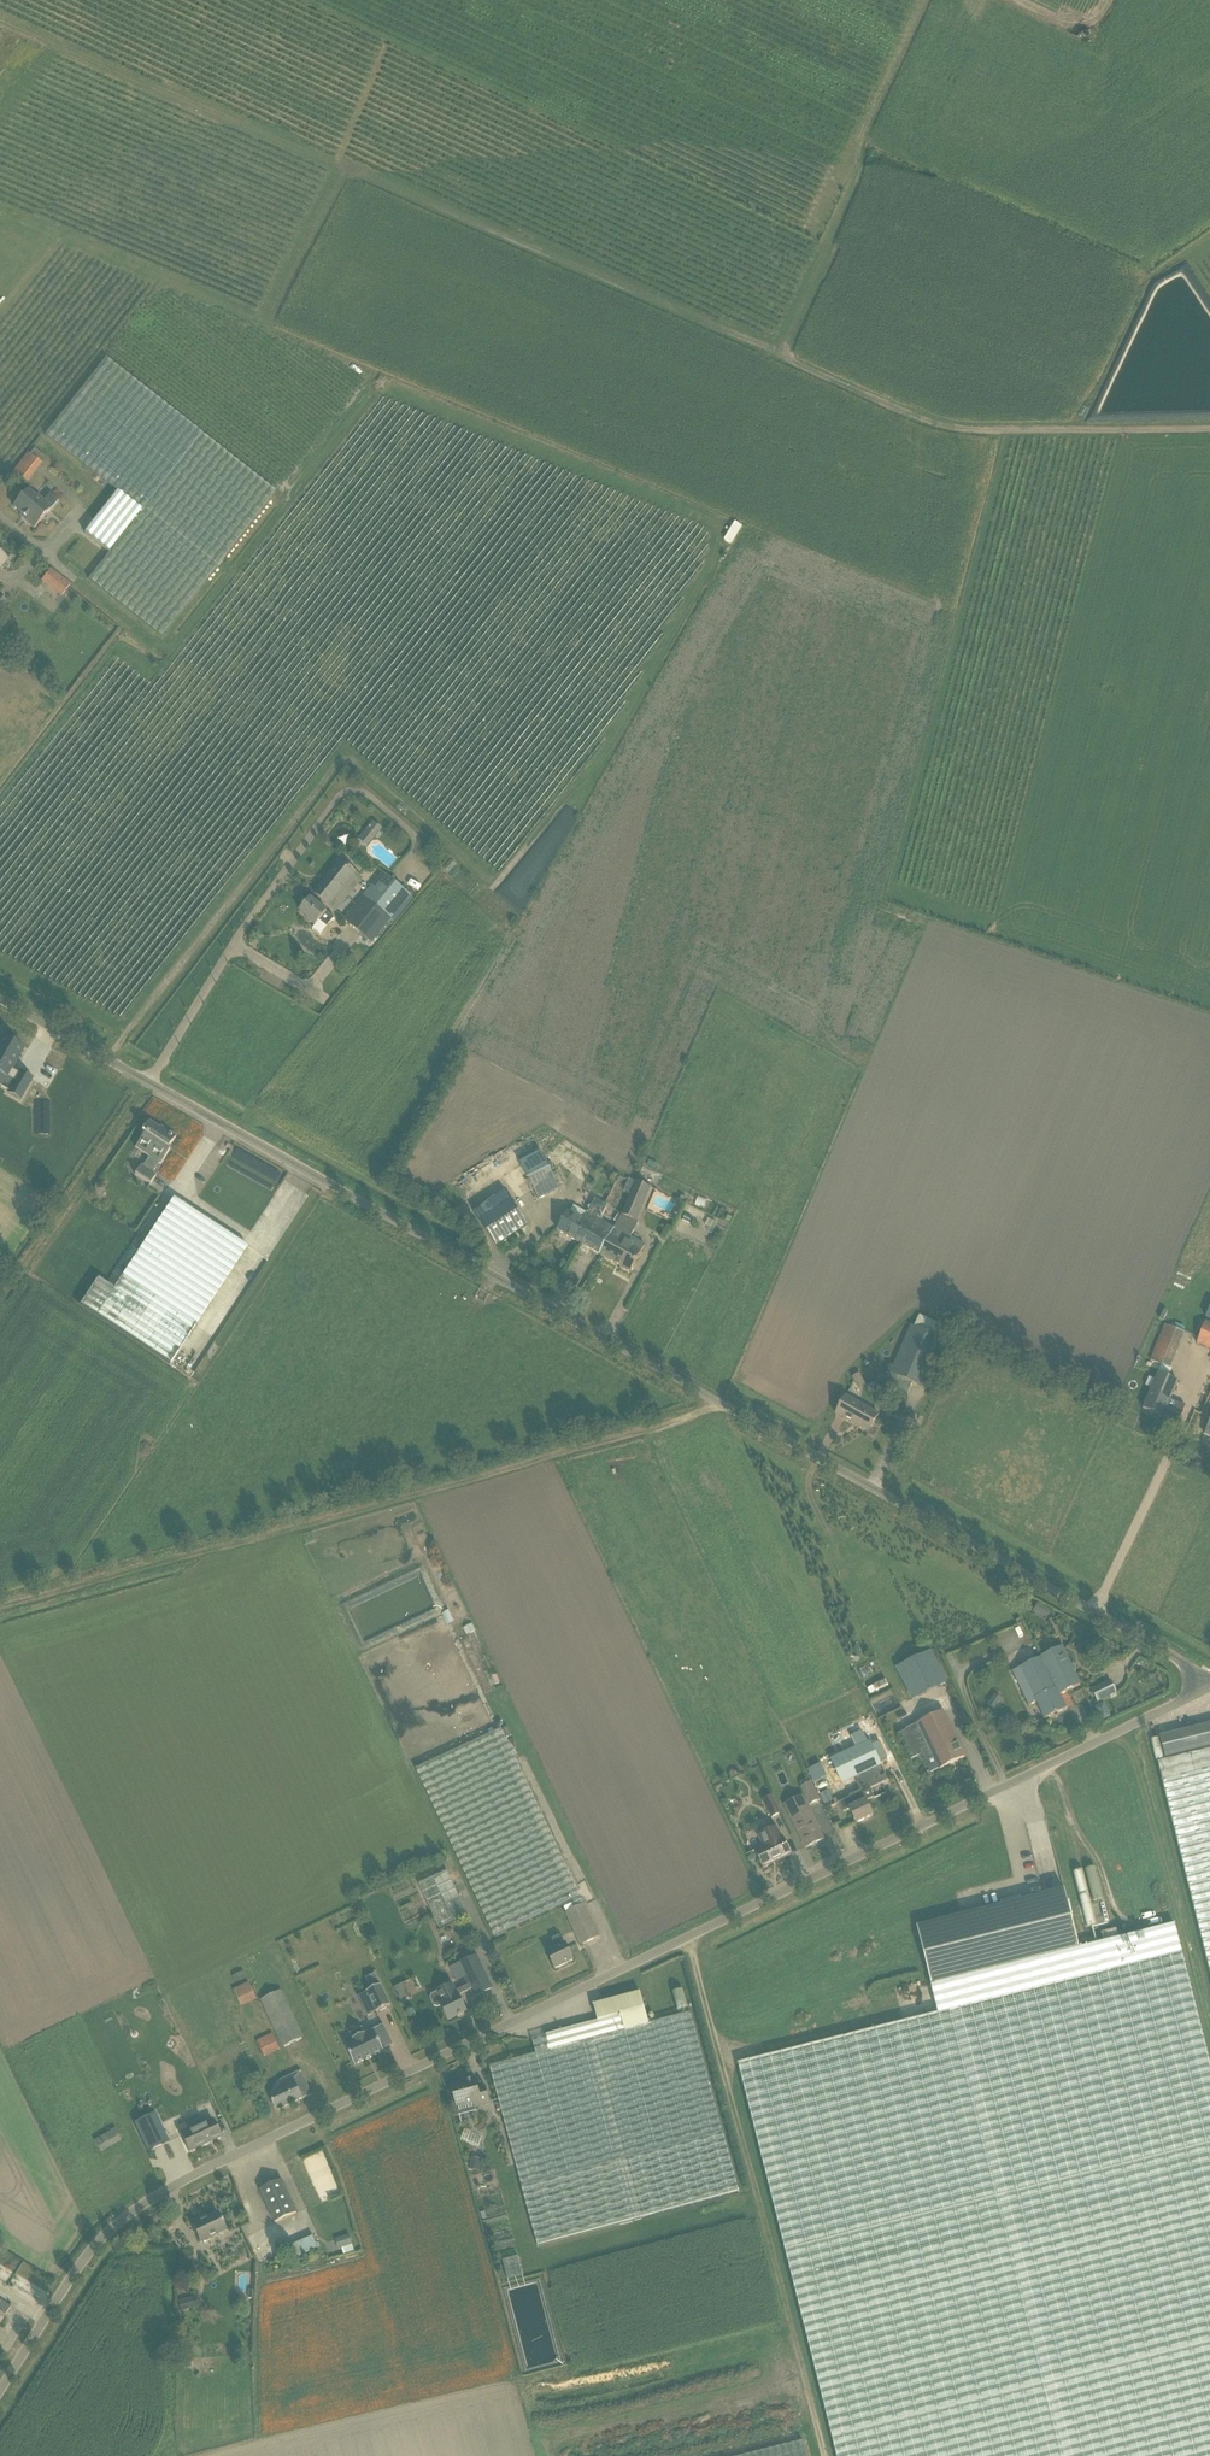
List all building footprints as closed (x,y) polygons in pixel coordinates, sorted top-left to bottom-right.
[(84,534),(109,553),(88,580),(161,638),(276,492),(202,433),(106,359),(46,435),(117,492),(84,534)] [(31,453),(41,461),(45,457),(34,448),(31,453)] [(29,483),(42,462),(26,452),(13,472),(29,483)] [(41,504),(38,500),(29,492),(14,508),(23,516),(21,518),(34,530),(58,502),(50,495),(41,504)] [(735,522),(725,541),(732,545),(743,526),(735,522)] [(8,561),(0,554),(0,571),(8,561)] [(51,569),(41,582),(61,598),(71,585),(51,569)] [(373,822),(358,840),(368,848),(382,830),(373,822)] [(338,912),(363,880),(341,862),(315,895),(329,907),(329,906),(336,912),(337,911),(338,912)] [(391,919),(410,895),(382,872),(363,896),(391,919)] [(372,943),(391,919),(363,896),(345,918),(346,919),(344,921),(372,943)] [(327,928),(334,918),(311,899),(300,912),(308,919),(307,920),(315,927),(319,922),(327,928)] [(10,1093),(9,1095),(20,1101),(32,1080),(21,1074),(20,1075),(11,1070),(23,1050),(4,1039),(0,1046),(0,1074),(16,1083),(10,1093)] [(148,1126),(146,1125),(141,1133),(144,1135),(138,1144),(155,1155),(153,1159),(159,1163),(176,1138),(166,1131),(164,1133),(149,1123),(148,1126)] [(235,1149),(232,1157),(243,1162),(246,1155),(235,1149)] [(560,1189),(550,1171),(542,1154),(522,1165),(540,1199),(560,1189)] [(156,1176),(152,1173),(144,1168),(143,1167),(141,1165),(134,1175),(150,1185),(156,1176)] [(594,1252),(631,1273),(645,1246),(631,1238),(639,1223),(637,1222),(651,1189),(636,1182),(630,1195),(614,1229),(609,1226),(594,1252)] [(518,1231),(519,1232),(520,1232),(519,1231),(527,1225),(528,1226),(531,1224),(510,1195),(477,1217),(497,1247),(498,1246),(498,1245),(504,1241),(504,1242),(511,1238),(510,1237),(518,1231)] [(98,1279),(80,1305),(170,1364),(247,1247),(173,1199),(114,1290),(98,1279)] [(594,1252),(609,1226),(599,1221),(574,1206),(570,1213),(569,1212),(558,1232),(594,1252)] [(684,1215),(682,1221),(688,1224),(691,1218),(684,1215)] [(910,1325),(890,1373),(885,1385),(888,1386),(885,1393),(893,1396),(896,1390),(908,1395),(913,1384),(924,1389),(945,1341),(942,1339),(949,1323),(921,1311),(914,1327),(910,1325)] [(1196,1345),(1209,1350),(1209,1323),(1206,1321),(1196,1345)] [(852,1378),(855,1383),(862,1380),(859,1374),(852,1378)] [(1178,1425),(1183,1413),(1186,1407),(1171,1400),(1178,1383),(1158,1375),(1143,1410),(1178,1425)] [(869,1433),(879,1414),(846,1396),(836,1415),(869,1433)] [(1038,1604),(1034,1611),(1039,1614),(1043,1607),(1038,1604)] [(470,1626),(468,1627),(464,1629),(467,1636),(476,1631),(473,1625),(472,1625),(470,1626)] [(1056,1690),(1063,1686),(1066,1692),(1081,1685),(1063,1647),(1041,1658),(1056,1690)] [(947,1684),(931,1652),(897,1668),(912,1700),(947,1684)] [(1037,1702),(1045,1719),(1066,1709),(1059,1696),(1066,1692),(1063,1686),(1056,1690),(1041,1658),(1012,1672),(1028,1706),(1037,1702)] [(495,1685),(501,1682),(497,1675),(492,1678),(495,1685)] [(1092,1690),(1098,1702),(1116,1694),(1110,1682),(1092,1690)] [(994,1710),(998,1705),(991,1701),(988,1706),(994,1710)] [(1107,1710),(1098,1715),(1101,1721),(1110,1717),(1107,1710)] [(943,1712),(906,1730),(906,1731),(899,1734),(911,1761),(919,1757),(921,1763),(934,1756),(940,1769),(965,1758),(943,1712)] [(963,1713),(958,1715),(961,1721),(966,1719),(963,1713)] [(1160,1737),(1166,1761),(1158,1763),(1209,1972),(1209,1725),(1160,1737)] [(507,1727),(503,1729),(507,1739),(512,1737),(507,1727)] [(494,1938),(562,1905),(582,1946),(599,1937),(594,1927),(502,1730),(416,1770),(494,1938)] [(842,1785),(855,1779),(857,1784),(861,1793),(840,1803),(844,1812),(850,1809),(856,1824),(873,1816),(866,1802),(875,1798),(870,1789),(888,1781),(870,1741),(830,1760),(842,1785)] [(823,1763),(809,1769),(814,1781),(828,1776),(823,1763)] [(810,1783),(809,1783),(807,1779),(801,1782),(803,1786),(799,1788),(808,1806),(818,1801),(810,1783)] [(820,1795),(826,1804),(834,1800),(828,1790),(820,1795)] [(761,1801),(770,1819),(779,1815),(771,1797),(761,1801)] [(824,1840),(808,1806),(790,1815),(806,1848),(824,1840)] [(763,1846),(755,1850),(764,1868),(791,1855),(783,1837),(781,1837),(776,1827),(758,1836),(763,1846)] [(1096,1868),(1076,1872),(1085,1922),(1095,1920),(1092,1902),(1102,1900),(1096,1868)] [(449,1871),(420,1883),(439,1928),(468,1915),(449,1871)] [(1174,1925),(1079,1949),(1064,1890),(917,1927),(932,1985),(931,1985),(938,2014),(738,2064),(833,2439),(837,2455),(1209,2455),(1209,2067),(1174,1925)] [(1103,1940),(1118,1937),(1116,1929),(1101,1933),(1103,1940)] [(555,1969),(573,1961),(565,1943),(563,1944),(560,1936),(552,1940),(555,1948),(547,1952),(555,1969)] [(459,1965),(469,1986),(475,1997),(492,1989),(476,1956),(459,1965)] [(376,1973),(367,1977),(370,1986),(380,1982),(376,1973)] [(241,2006),(257,1999),(249,1982),(233,1989),(241,2006)] [(449,2021),(466,2012),(458,1994),(452,1984),(436,1992),(436,1993),(431,1995),(430,1999),(434,2007),(437,2008),(442,2006),(449,2021)] [(403,1985),(396,1987),(401,2000),(407,1997),(403,1985)] [(676,2009),(686,2008),(684,1990),(674,1992),(676,2009)] [(303,2038),(280,1991),(261,2000),(284,2047),(303,2038)] [(378,1991),(364,1998),(365,1998),(374,2017),(374,2018),(388,2011),(387,2011),(378,1992),(378,1991)] [(538,2247),(739,2192),(725,2140),(724,2140),(690,2013),(649,2024),(644,2005),(640,1993),(594,2006),(598,2021),(546,2035),(550,2050),(490,2067),(493,2078),(538,2247)] [(378,2038),(388,2033),(384,2025),(365,2034),(362,2028),(350,2034),(354,2042),(345,2046),(355,2067),(384,2052),(384,2051),(378,2038)] [(179,2052),(186,2049),(176,2027),(169,2030),(179,2052)] [(265,2056),(281,2049),(273,2033),(258,2040),(265,2056)] [(269,2095),(277,2111),(312,2095),(301,2072),(281,2081),(284,2088),(269,2095)] [(490,2104),(485,2086),(478,2088),(475,2079),(466,2081),(467,2083),(451,2087),(457,2108),(473,2104),(474,2108),(490,2104)] [(168,2142),(155,2114),(134,2124),(147,2152),(168,2142)] [(221,2137),(212,2119),(201,2124),(198,2118),(177,2128),(189,2152),(221,2137)] [(121,2140),(115,2129),(94,2141),(101,2152),(121,2140)] [(479,2172),(480,2164),(471,2162),(469,2170),(479,2172)] [(297,2213),(287,2191),(282,2180),(260,2190),(275,2224),(297,2213)] [(226,2231),(218,2213),(203,2220),(202,2218),(191,2223),(200,2243),(226,2231)] [(342,2248),(353,2245),(349,2235),(338,2238),(342,2248)] [(296,2244),(301,2255),(319,2247),(314,2236),(296,2244)] [(504,2260),(508,2279),(524,2276),(520,2257),(504,2260)] [(192,2309),(189,2299),(178,2302),(181,2312),(192,2309)] [(11,2307),(0,2300),(0,2325),(5,2317),(11,2307)] [(803,2441),(745,2455),(807,2455),(803,2441)]
